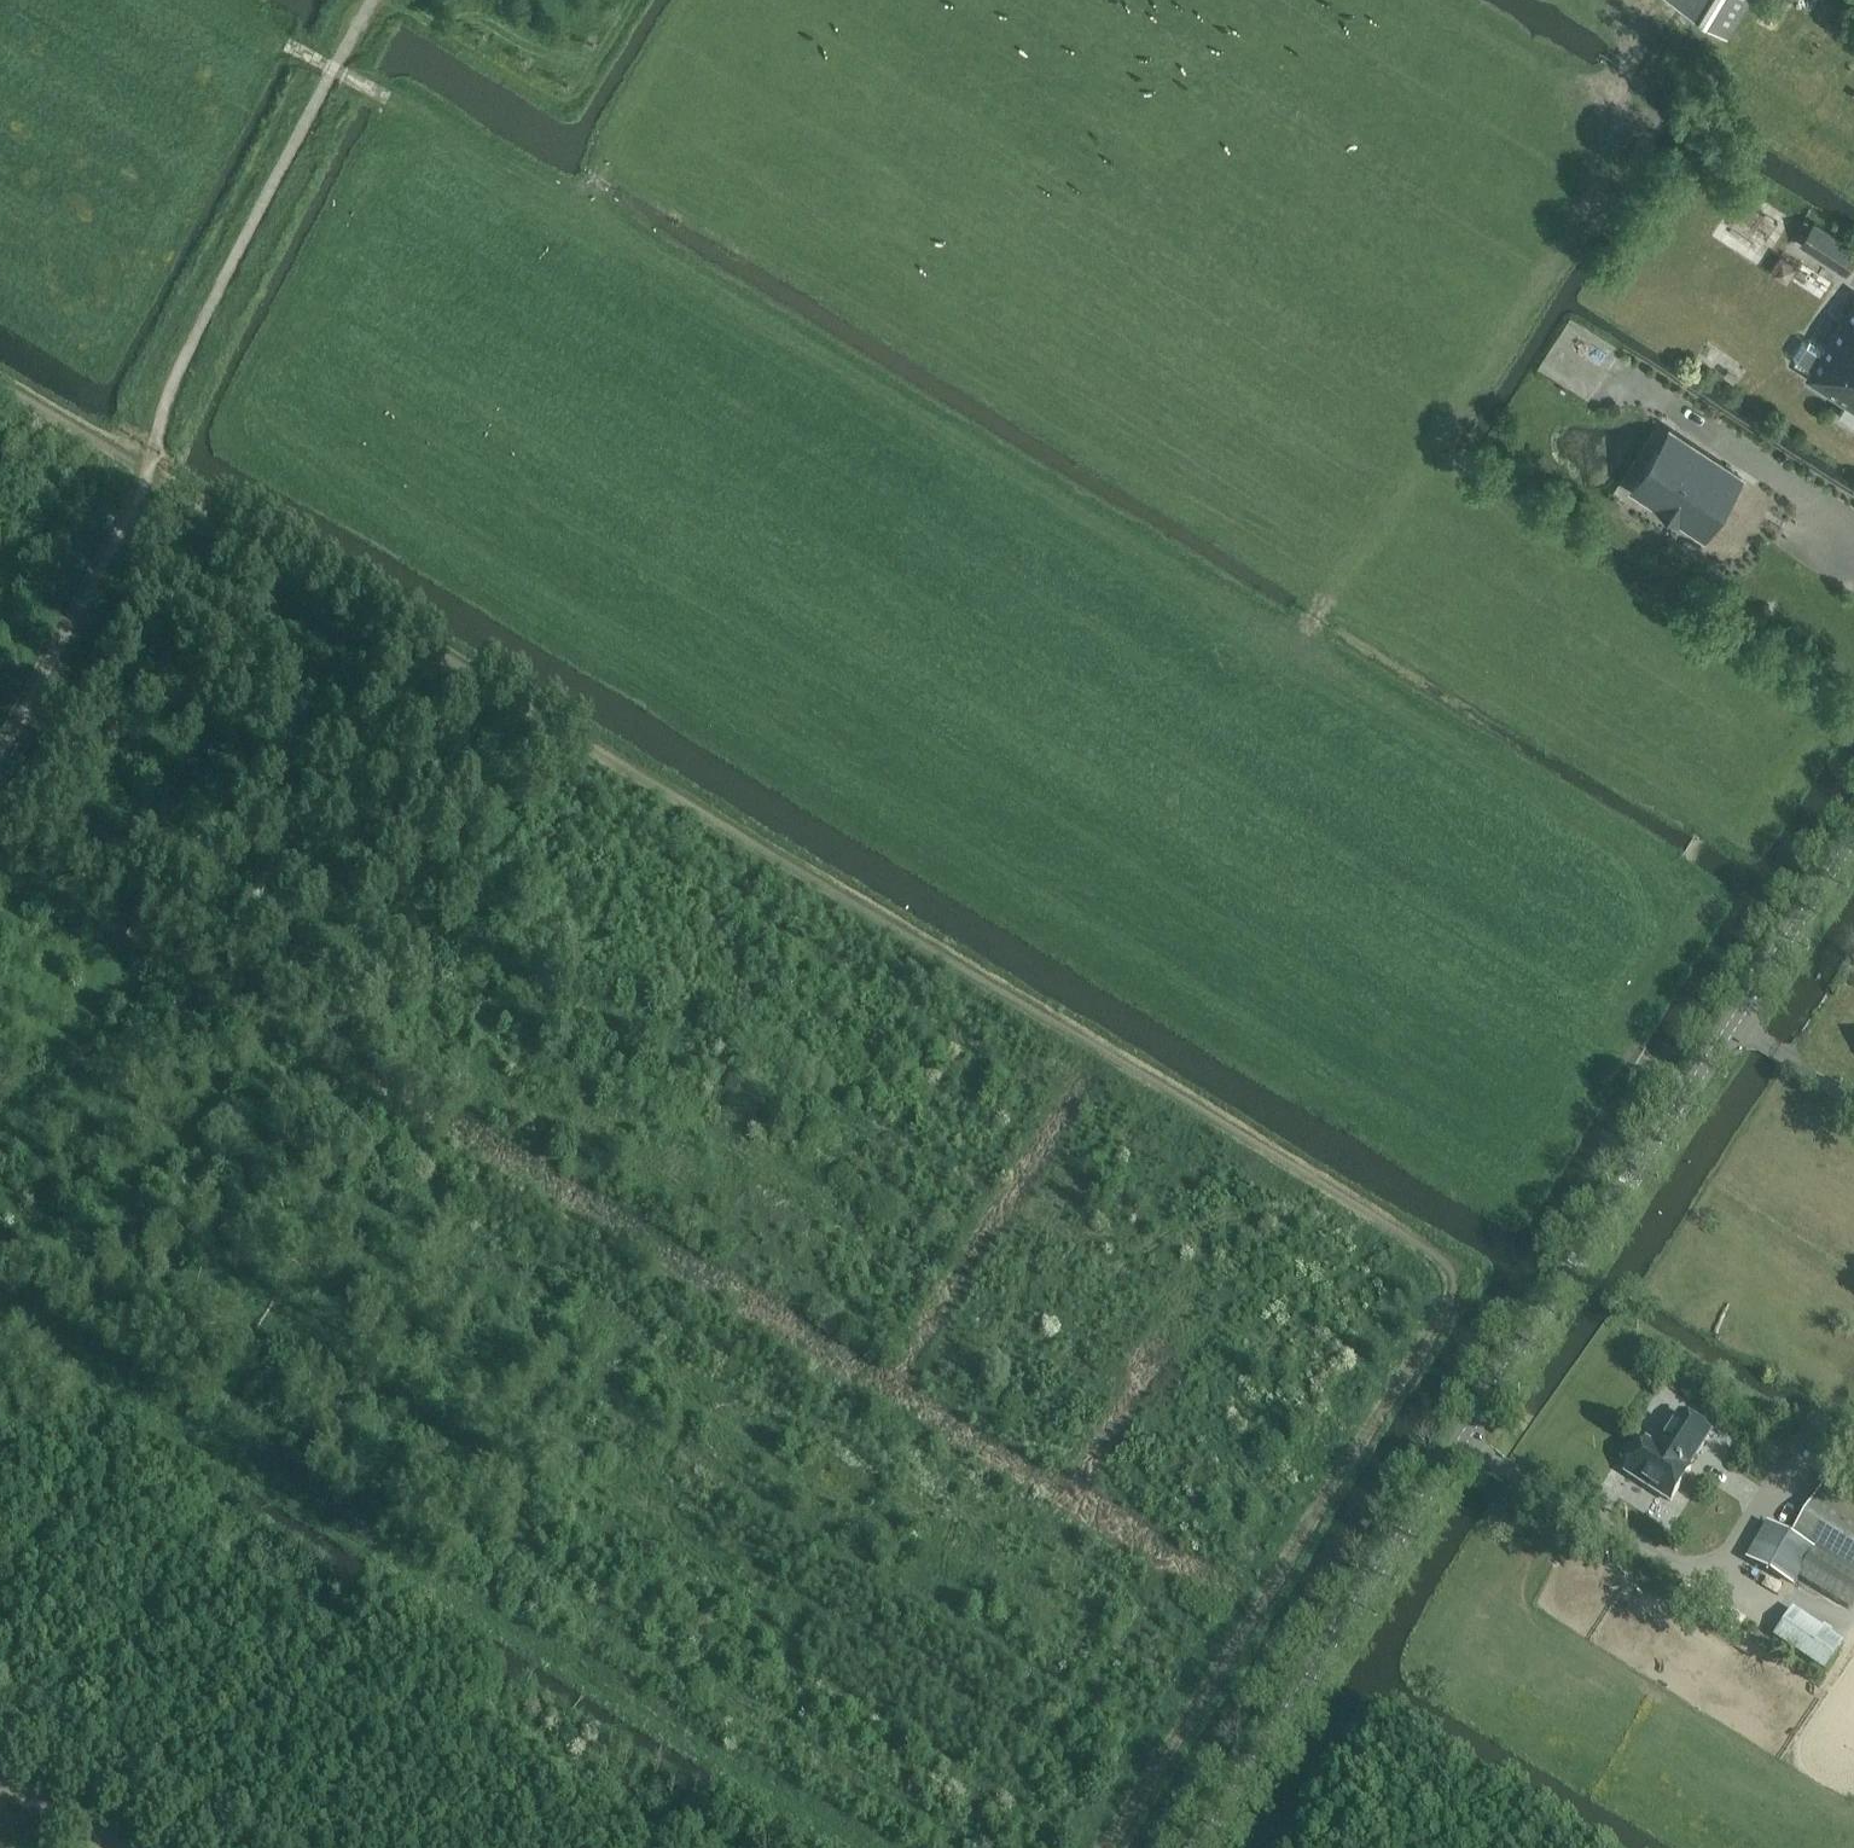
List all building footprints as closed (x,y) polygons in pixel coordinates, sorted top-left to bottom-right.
[(1727,28),(1744,0),(1681,0),(1727,28)] [(1804,239),(1851,270),(1853,265),(1853,247),(1816,222),(1804,239)] [(1809,373),(1806,378),(1847,404),(1840,414),(1853,423),(1853,303),(1825,349),(1811,340),(1804,341),(1794,356),(1796,363),(1809,373)] [(1705,537),(1743,478),(1672,430),(1634,490),(1705,537)] [(1712,1432),(1681,1413),(1659,1448),(1648,1441),(1627,1473),(1672,1501),(1692,1469),(1689,1467),(1712,1432)] [(1833,1469),(1795,1531),(1853,1567),(1853,1482),(1833,1469)] [(1767,1524),(1747,1559),(1771,1573),(1772,1573),(1795,1586),(1815,1550),(1768,1522),(1767,1524)] [(1846,1642),(1795,1608),(1776,1636),(1827,1671),(1846,1642)]
